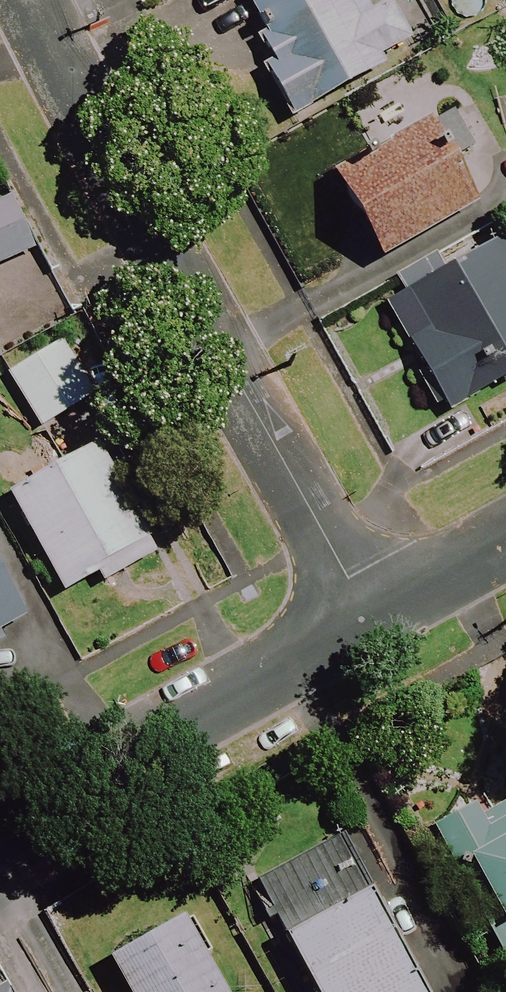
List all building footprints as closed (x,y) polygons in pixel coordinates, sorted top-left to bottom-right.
[(268,47),(251,56),(284,119),(411,55),(386,6),(367,16),(360,0),(244,0),(268,47)] [(382,260),(475,210),(427,121),(327,174),(375,264),(382,260)] [(30,252),(7,201),(0,204),(0,266),(30,252)] [(404,292),(382,304),(444,414),(505,379),(505,259),(495,240),(441,270),(436,260),(398,281),(404,292)] [(88,402),(59,347),(6,375),(35,430),(88,402)] [(144,547),(90,450),(7,497),(60,593),(144,547)] [(0,585),(0,635),(21,623),(0,585)] [(445,837),(499,930),(505,926),(505,801),(445,837)] [(345,842),(256,889),(311,991),(424,991),(345,842)] [(182,919),(106,960),(119,983),(103,991),(222,991),(182,919)]
